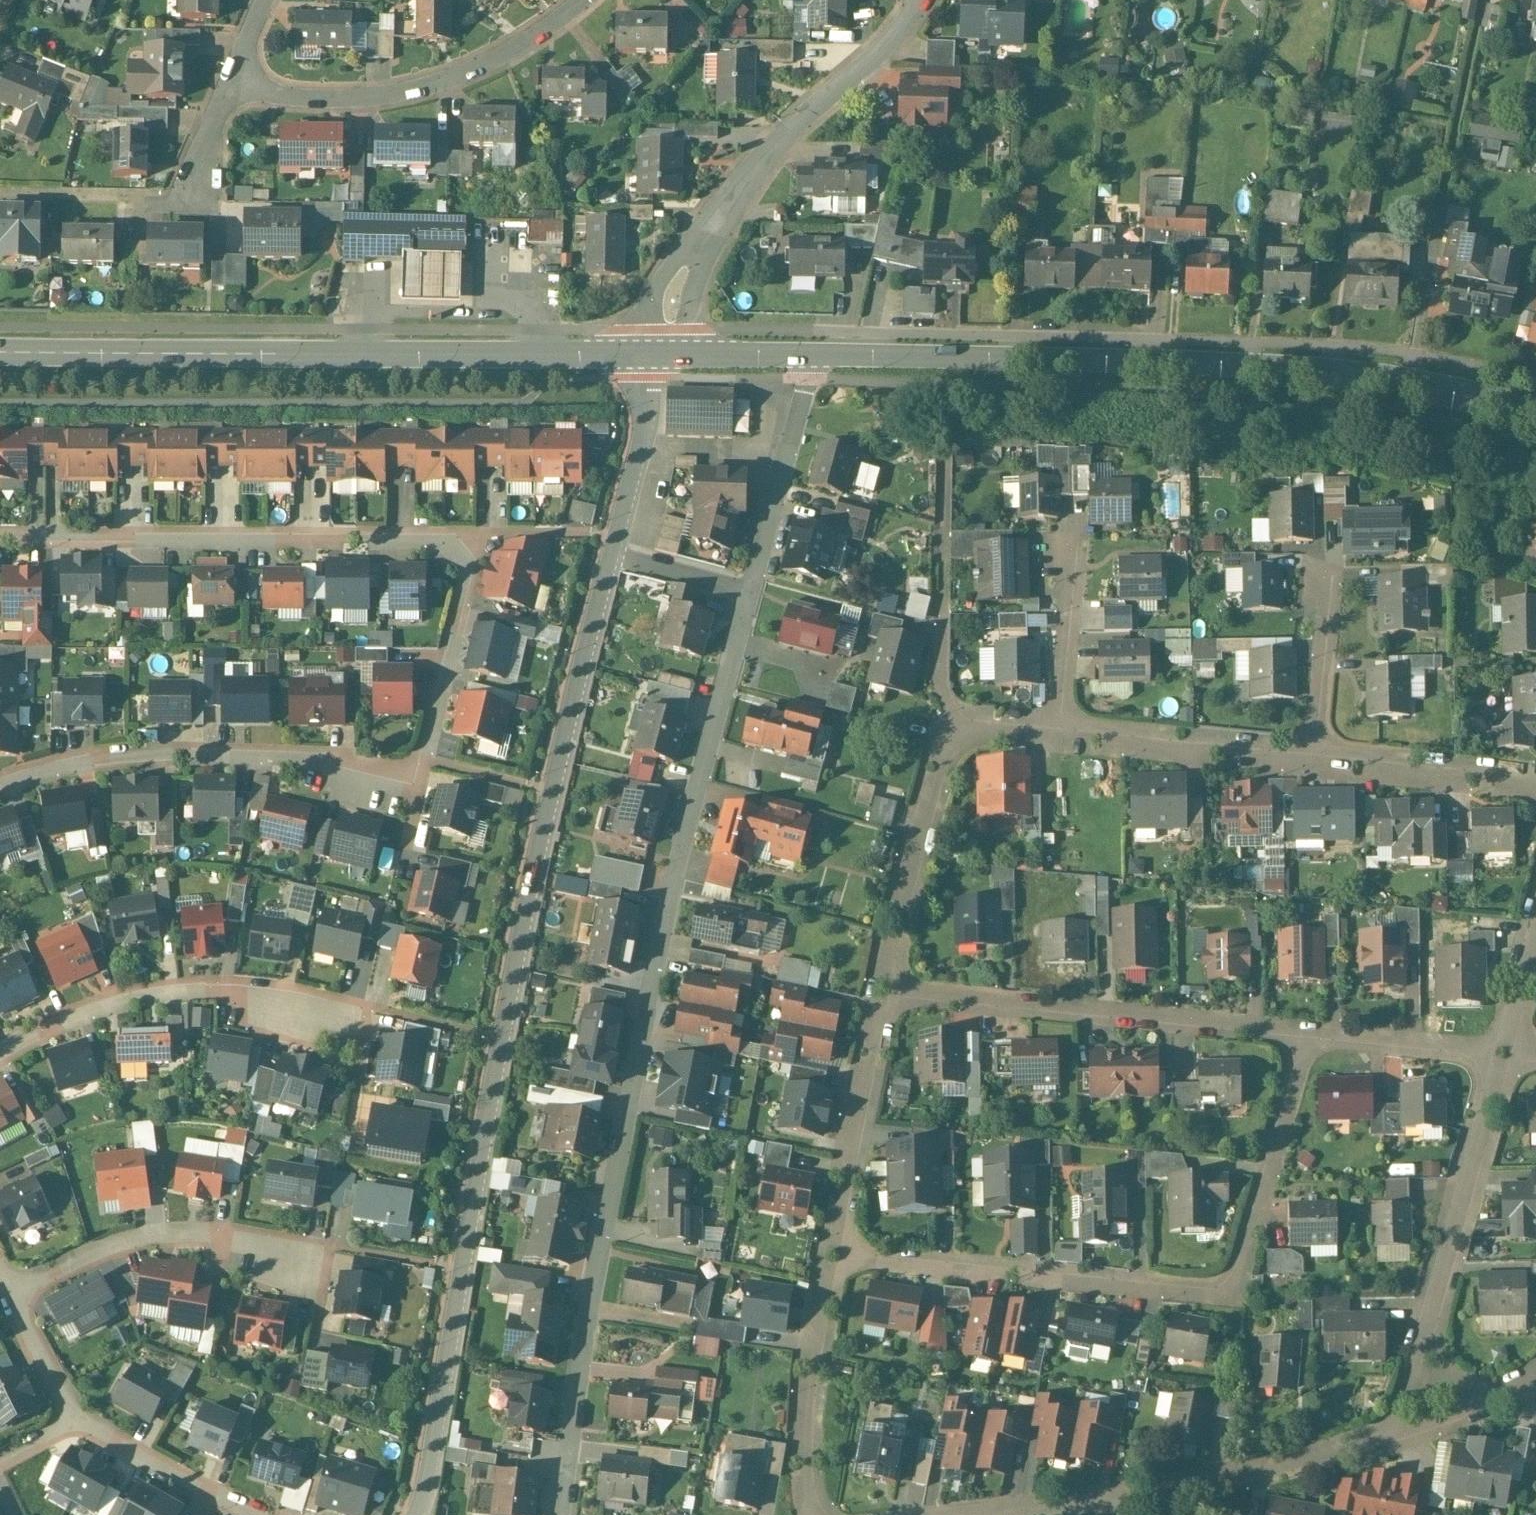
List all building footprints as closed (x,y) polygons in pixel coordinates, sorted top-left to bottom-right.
[(64,8),(63,12),(85,21),(93,0),(45,0),(64,8)] [(180,18),(216,19),(216,0),(181,0),(180,18)] [(418,39),(450,40),(450,0),(418,0),(418,39)] [(793,5),(817,6),(816,29),(810,29),(810,30),(845,31),(845,0),(793,0),(793,5)] [(962,37),(991,38),(992,38),(993,0),(964,0),(962,37)] [(992,38),(991,38),(991,44),(1021,46),(1023,0),(1012,0),(993,0),(992,38)] [(1478,0),(1464,0),(1462,19),(1475,20),(1478,0)] [(352,14),(295,13),(294,47),(352,49),(352,14)] [(668,18),(616,17),(616,53),(667,54),(668,18)] [(380,25),(366,25),(366,33),(380,33),(380,29),(380,25)] [(394,30),(380,29),(380,33),(379,59),(393,60),(394,30)] [(172,31),(156,30),(156,46),(172,46),(172,31)] [(200,31),(172,31),(172,46),(199,47),(200,31)] [(380,33),(366,33),(365,59),(379,59),(380,33)] [(793,43),(754,42),(753,44),(760,44),(760,62),(792,63),(793,43)] [(955,43),(927,42),(927,56),(954,57),(955,43)] [(181,52),(147,51),(146,97),(181,98),(181,52)] [(753,56),(719,56),(718,113),(752,113),(753,56)] [(954,57),(927,56),(926,69),(954,70),(954,57)] [(8,67),(0,87),(0,102),(25,112),(16,136),(34,143),(43,119),(44,120),(58,87),(8,67)] [(90,79),(65,69),(59,82),(74,88),(85,92),(90,79)] [(632,95),(613,69),(602,78),(621,103),(632,95)] [(926,69),(923,69),(922,88),(945,89),(945,92),(957,92),(958,70),(954,70),(926,69)] [(585,73),(543,72),(542,101),(584,102),(585,102),(585,73)] [(592,73),(585,73),(585,102),(584,102),(583,118),(603,118),(604,92),(595,83),(595,78),(592,73)] [(922,88),(903,87),(901,124),(906,124),(905,128),(923,129),(923,121),(944,122),(945,92),(945,89),(922,88)] [(85,92),(74,88),(69,100),(80,104),(85,92)] [(1402,94),(1392,91),(1389,107),(1399,109),(1402,94)] [(167,109),(80,107),(77,122),(142,123),(142,130),(167,131),(167,109)] [(516,112),(464,111),(464,147),(494,148),(515,148),(516,112)] [(1519,144),(1523,119),(1472,111),(1468,134),(1485,137),(1481,160),(1516,165),(1519,144)] [(717,125),(674,124),(674,138),(717,139),(717,125)] [(341,131),(282,130),(282,169),(298,169),(298,141),(341,141),(341,131)] [(429,132),(377,131),(376,167),(428,168),(429,132)] [(148,134),(100,133),(100,158),(114,158),(113,177),(147,177),(148,134)] [(341,141),(298,141),(298,169),(341,169),(341,141)] [(680,143),(641,142),(639,195),(678,195),(680,143)] [(897,143),(860,142),(860,157),(894,158),(897,143)] [(515,148),(494,148),(493,168),(515,169),(515,148)] [(462,153),(449,152),(448,177),(461,177),(462,153)] [(365,154),(350,154),(350,179),(364,179),(365,154)] [(866,163),(815,162),(815,173),(815,197),(833,197),(865,198),(866,163)] [(815,173),(799,173),(799,170),(797,170),(797,198),(815,198),(815,197),(815,173)] [(235,197),(252,197),(252,186),(235,186),(235,197)] [(1025,189),(1009,189),(1009,198),(1025,198),(1025,189)] [(1367,193),(1351,190),(1341,248),(1353,249),(1353,239),(1360,240),(1367,193)] [(865,198),(833,197),(833,214),(865,215),(865,198)] [(1025,198),(1009,198),(1008,218),(1035,219),(1036,199),(1025,198)] [(1177,203),(1147,201),(1146,231),(1176,232),(1177,203)] [(1207,204),(1177,203),(1176,232),(1205,233),(1207,204)] [(328,204),(304,204),(304,215),(299,215),(299,238),(312,238),(312,232),(315,232),(324,226),(325,220),(328,220),(328,204)] [(364,205),(344,205),(343,264),(364,264),(364,259),(363,259),(363,217),(364,205)] [(653,207),(629,206),(628,220),(653,220),(653,207)] [(1434,212),(1417,209),(1412,239),(1429,241),(1434,212)] [(0,210),(0,246),(19,246),(19,261),(38,261),(38,247),(39,211),(0,210)] [(144,224),(167,224),(167,210),(144,210),(144,224)] [(299,215),(246,215),(246,258),(246,259),(299,259),(299,238),(299,215)] [(466,219),(363,217),(363,259),(364,259),(413,260),(413,257),(465,258),(466,219)] [(1282,217),(1269,217),(1268,235),(1281,236),(1282,217)] [(623,219),(589,218),(588,275),(622,276),(623,219)] [(563,221),(529,220),(528,243),(563,244),(563,221)] [(1466,228),(1451,225),(1445,259),(1459,261),(1460,262),(1464,239),(1466,228)] [(879,227),(845,226),(844,242),(844,248),(874,249),(878,231),(879,227)] [(1151,253),(1113,251),(1113,230),(1089,229),(1088,250),(1087,288),(1129,290),(1129,292),(1150,293),(1151,253)] [(114,231),(63,230),(63,235),(51,234),(50,259),(62,259),(62,265),(114,266),(114,231)] [(202,232),(150,231),(150,243),(150,266),(201,267),(202,232)] [(894,234),(878,231),(874,249),(872,260),(887,263),(893,239),(894,234)] [(957,248),(926,247),(925,272),(924,283),(973,285),(974,249),(972,249),(973,238),(957,237),(957,248)] [(1360,240),(1353,239),(1353,249),(1353,253),(1352,253),(1351,267),(1350,267),(1348,302),(1364,303),(1363,309),(1378,309),(1378,304),(1394,305),(1396,271),(1404,272),(1405,255),(1407,255),(1408,242),(1396,242),(1396,238),(1393,237),(1393,242),(1360,240)] [(926,247),(893,239),(887,263),(925,272),(926,247)] [(1486,242),(1464,239),(1460,262),(1459,261),(1455,279),(1479,284),(1486,242)] [(844,242),(790,241),(790,276),(844,277),(844,248),(844,242)] [(1205,242),(1188,241),(1187,260),(1204,261),(1205,242)] [(138,243),(124,243),(123,281),(137,281),(138,266),(138,243)] [(150,243),(138,243),(138,266),(150,266),(150,243)] [(1048,244),(1029,243),(1027,287),(1071,289),(1072,287),(1073,255),(1071,255),(1047,254),(1048,244)] [(1088,250),(1072,250),(1071,255),(1073,255),(1072,287),(1087,288),(1088,250)] [(226,258),(212,258),(211,287),(225,287),(226,258)] [(246,258),(226,258),(225,287),(245,288),(246,259),(246,258)] [(1187,260),(1185,295),(1189,295),(1189,299),(1203,300),(1203,295),(1228,296),(1229,262),(1204,261),(1187,260)] [(1517,267),(1495,263),(1491,286),(1492,286),(1489,306),(1509,310),(1517,267)] [(1310,266),(1265,264),(1263,298),(1290,299),(1290,303),(1305,304),(1305,300),(1308,300),(1309,290),(1316,290),(1317,266),(1310,266)] [(1455,279),(1449,314),(1486,321),(1489,306),(1492,286),(1491,286),(1479,284),(1455,279)] [(902,312),(935,313),(935,287),(902,287),(902,312)] [(732,393),(669,392),(667,435),(730,437),(732,393)] [(44,431),(25,431),(25,435),(26,435),(26,465),(44,465),(44,431)] [(62,431),(44,431),(44,465),(61,465),(61,435),(62,435),(62,431)] [(133,431),(115,431),(115,435),(116,435),(116,465),(133,465),(133,431)] [(151,432),(133,431),(133,465),(150,465),(150,436),(151,435),(151,432)] [(222,432),(204,431),(204,436),(205,436),(205,465),(222,465),(222,432)] [(241,432),(222,432),(222,465),(239,465),(240,436),(241,436),(241,432)] [(312,432),(293,432),(293,436),(294,436),(294,466),(311,466),(312,432)] [(330,432),(312,432),(311,466),(329,466),(329,436),(330,436),(330,432)] [(400,432),(382,432),(382,436),(383,436),(383,466),(401,466),(401,441),(401,440),(400,432)] [(419,432),(400,432),(401,440),(401,441),(401,466),(418,466),(418,436),(419,436),(419,432)] [(490,432),(471,432),(471,436),(472,436),(472,466),(490,466),(490,432)] [(508,432),(490,432),(490,466),(507,467),(507,436),(508,436),(508,432)] [(0,435),(0,481),(26,481),(26,465),(26,435),(25,435),(0,435)] [(62,435),(61,435),(61,465),(61,481),(88,481),(88,435),(62,435)] [(115,435),(88,435),(88,481),(116,481),(116,465),(116,435),(115,435)] [(151,435),(150,436),(150,465),(150,481),(177,481),(177,436),(151,435)] [(204,436),(178,436),(177,481),(204,481),(205,465),(205,436),(204,436)] [(241,436),(240,436),(239,465),(239,481),(267,481),(267,436),(266,436),(241,436)] [(272,436),(267,436),(267,481),(294,481),(294,466),(294,436),(293,436),(272,436)] [(330,436),(329,436),(329,466),(329,482),(356,482),(356,436),(330,436)] [(382,436),(356,436),(356,482),(383,482),(383,466),(383,436),(382,436)] [(445,436),(419,436),(418,436),(418,466),(418,482),(445,482),(445,436)] [(471,436),(445,436),(445,482),(472,482),(472,466),(472,436),(471,436)] [(508,436),(507,436),(507,467),(507,482),(535,482),(535,481),(534,480),(535,436),(508,436)] [(579,436),(535,436),(534,480),(535,481),(579,481),(579,436)] [(853,455),(822,446),(811,485),(843,494),(845,486),(867,492),(873,469),(851,463),(853,455)] [(1068,448),(1052,448),(1053,478),(1057,478),(1057,496),(1069,495),(1068,448)] [(1090,450),(1068,448),(1069,495),(1089,495),(1089,482),(1090,482),(1090,450)] [(697,458),(674,457),(673,469),(696,470),(697,458)] [(745,475),(696,473),(696,476),(688,483),(695,490),(695,500),(694,500),(688,506),(693,512),(694,512),(695,512),(699,513),(692,540),(695,541),(700,550),(708,545),(730,551),(739,514),(744,514),(745,475)] [(1053,478),(1019,479),(1019,519),(1057,519),(1057,496),(1057,478),(1053,478)] [(1130,481),(1091,482),(1090,482),(1089,482),(1089,495),(1090,524),(1131,524),(1130,481)] [(1345,488),(1324,488),(1324,522),(1344,521),(1344,515),(1345,515),(1345,488)] [(1312,541),(1312,495),(1269,496),(1270,542),(1312,541)] [(871,508),(841,499),(836,514),(867,523),(871,508)] [(867,523),(836,514),(823,510),(817,531),(836,536),(838,531),(863,538),(867,523)] [(1345,515),(1344,515),(1344,521),(1345,555),(1373,554),(1373,558),(1378,558),(1378,552),(1376,552),(1376,546),(1393,546),(1393,514),(1345,515)] [(686,521),(664,515),(654,550),(677,556),(686,521)] [(817,531),(794,524),(782,569),(824,581),(836,536),(817,531)] [(1527,530),(1528,539),(1523,540),(1523,543),(1531,543),(1532,559),(1535,558),(1535,530),(1527,530)] [(1012,531),(951,532),(951,559),(976,559),(976,546),(1012,545),(1012,531)] [(1012,545),(976,546),(976,559),(977,575),(973,575),(973,580),(977,580),(977,600),(1025,599),(1024,545),(1012,545)] [(545,546),(506,546),(503,559),(540,568),(545,546)] [(1254,554),(1222,555),(1222,570),(1242,570),(1242,568),(1255,568),(1254,554)] [(503,559),(495,557),(485,598),(533,609),(539,584),(536,583),(540,568),(503,559)] [(1160,558),(1119,559),(1119,601),(1120,601),(1161,600),(1160,558)] [(100,560),(64,560),(63,598),(78,598),(78,608),(99,608),(100,572),(100,560)] [(368,564),(343,564),(342,562),(328,562),(328,610),(368,610),(368,564)] [(1425,564),(1427,586),(1454,584),(1452,562),(1425,564)] [(393,566),(380,566),(380,596),(392,596),(392,569),(393,569),(393,566)] [(130,569),(115,568),(115,572),(116,572),(115,604),(129,604),(130,572),(130,569)] [(1255,568),(1242,568),(1242,570),(1243,610),(1280,609),(1280,568),(1255,568)] [(393,569),(392,569),(392,596),(392,610),(424,610),(424,569),(393,569)] [(40,573),(4,572),(4,618),(3,618),(4,620),(24,621),(40,621),(40,616),(40,573)] [(115,572),(100,572),(99,608),(115,609),(115,604),(116,572),(115,572)] [(130,572),(129,604),(129,607),(166,607),(167,573),(130,572)] [(233,573),(194,573),(194,603),(203,603),(206,606),(213,606),(216,603),(233,603),(233,573)] [(302,573),(265,573),(265,607),(302,607),(302,600),(302,588),(302,573)] [(1526,584),(1494,575),(1494,608),(1505,608),(1505,602),(1526,601),(1526,584)] [(1423,578),(1378,579),(1378,632),(1417,632),(1417,617),(1422,617),(1422,619),(1430,619),(1429,615),(1423,615),(1423,578)] [(698,592),(666,584),(662,598),(695,606),(698,592)] [(316,588),(302,588),(302,600),(315,600),(316,588)] [(895,613),(899,596),(881,591),(876,608),(895,613)] [(925,619),(930,596),(911,591),(906,615),(925,619)] [(1119,601),(1099,602),(1099,625),(1120,625),(1120,601),(1119,601)] [(1505,602),(1505,608),(1505,621),(1500,621),(1499,625),(1505,625),(1506,654),(1535,653),(1535,601),(1526,601),(1505,602)] [(815,608),(792,602),(790,609),(789,608),(780,643),(830,655),(831,652),(849,656),(849,657),(850,657),(858,627),(857,627),(857,628),(839,621),(840,619),(814,614),(815,608)] [(712,617),(673,606),(673,608),(669,622),(669,623),(673,624),(667,649),(701,658),(701,657),(711,618),(712,617)] [(903,622),(874,614),(868,637),(881,640),(883,634),(899,638),(903,622)] [(1027,631),(1026,614),(998,615),(999,631),(1027,631)] [(40,616),(40,621),(24,621),(24,648),(24,649),(51,649),(52,616),(40,616)] [(536,624),(501,616),(497,632),(512,635),(511,636),(532,641),(536,624)] [(664,625),(660,624),(655,645),(662,648),(667,649),(673,624),(669,623),(669,622),(665,621),(664,625)] [(497,632),(478,627),(468,671),(502,678),(511,636),(512,635),(497,632)] [(1190,631),(1166,631),(1166,656),(1191,656),(1190,631)] [(899,638),(883,634),(881,640),(870,683),(912,694),(925,645),(899,638)] [(1251,640),(1217,641),(1217,653),(1251,653),(1251,652),(1252,652),(1251,640)] [(1149,682),(1148,643),(1099,644),(1099,683),(1149,682)] [(1037,644),(995,645),(996,686),(1038,686),(1037,644)] [(0,648),(0,668),(15,668),(15,674),(27,674),(27,661),(51,661),(51,649),(24,649),(24,648),(0,648)] [(387,649),(356,649),(355,664),(387,664),(387,649)] [(1252,652),(1251,652),(1251,653),(1252,699),(1294,698),(1293,652),(1252,652)] [(1441,658),(1408,658),(1408,670),(1409,670),(1441,669),(1441,658)] [(15,700),(15,674),(15,668),(0,668),(0,700),(15,700)] [(410,669),(375,669),(375,714),(410,714),(410,699),(412,699),(412,684),(410,684),(410,669)] [(225,670),(203,670),(203,707),(223,707),(223,682),(224,682),(225,670)] [(1409,716),(1409,670),(1408,670),(1366,671),(1367,717),(1409,716)] [(694,682),(659,673),(656,684),(691,694),(694,682)] [(326,684),(291,684),(291,724),(328,724),(328,726),(343,726),(343,678),(326,678),(326,684)] [(1514,680),(1514,716),(1515,717),(1535,717),(1535,679),(1514,680)] [(224,682),(223,682),(223,707),(223,722),(267,723),(267,682),(224,682)] [(656,684),(649,682),(642,707),(684,718),(691,694),(656,684)] [(89,683),(65,683),(65,695),(65,724),(66,724),(101,724),(101,689),(89,689),(89,683)] [(471,683),(468,693),(511,704),(514,694),(471,683)] [(856,690),(832,684),(826,708),(850,715),(852,711),(856,690)] [(189,686),(159,686),(151,693),(152,721),(189,721),(189,686)] [(65,695),(51,694),(51,730),(66,731),(66,724),(65,724),(65,695)] [(536,712),(539,700),(517,694),(514,706),(536,712)] [(509,707),(462,696),(459,710),(460,711),(455,735),(499,746),(509,707)] [(0,700),(0,733),(15,733),(15,731),(15,700),(0,700)] [(824,709),(791,700),(786,718),(752,708),(742,743),(812,762),(816,745),(811,743),(815,725),(819,727),(824,709)] [(684,718),(642,707),(636,705),(629,733),(639,735),(634,753),(648,757),(656,759),(673,763),(685,719),(684,718)] [(1515,717),(1514,716),(1504,727),(1504,730),(1494,730),(1494,745),(1505,745),(1505,748),(1530,748),(1530,735),(1535,735),(1535,717),(1515,717)] [(0,733),(0,754),(17,754),(17,731),(15,731),(15,733),(0,733)] [(647,760),(644,759),(639,780),(650,783),(656,759),(648,757),(647,760)] [(821,772),(785,762),(782,775),(818,784),(821,772)] [(1025,762),(981,763),(982,816),(1021,816),(1026,816),(1026,797),(1025,762)] [(1183,778),(1133,779),(1134,828),(1136,828),(1136,824),(1167,823),(1167,827),(1180,827),(1184,827),(1183,800),(1183,778)] [(141,780),(129,780),(129,784),(115,784),(115,821),(156,821),(157,821),(156,783),(141,783),(141,780)] [(234,781),(196,780),(195,816),(232,817),(234,781)] [(506,789),(470,780),(466,796),(478,799),(478,800),(502,806),(506,789)] [(667,792),(631,782),(627,795),(661,804),(661,805),(664,806),(667,792)] [(872,789),(860,786),(857,798),(869,801),(872,789)] [(1253,787),(1239,787),(1240,793),(1229,793),(1229,805),(1223,805),(1224,821),(1229,821),(1230,833),(1269,832),(1270,832),(1269,811),(1269,793),(1254,793),(1253,787)] [(466,796),(440,789),(430,828),(469,838),(478,800),(478,799),(466,796)] [(80,791),(43,797),(49,834),(85,828),(86,828),(84,815),(80,791)] [(661,804),(627,795),(617,835),(631,839),(631,841),(650,846),(661,805),(661,804)] [(891,824),(897,800),(876,795),(870,819),(891,824)] [(1352,795),(1299,795),(1299,797),(1300,814),(1295,814),(1294,835),(1295,835),(1323,834),(1323,837),(1352,837),(1352,795)] [(801,807),(766,797),(763,809),(798,818),(801,807)] [(1040,797),(1026,797),(1026,816),(1021,816),(1021,833),(1041,833),(1040,797)] [(1299,797),(1283,797),(1283,811),(1284,840),(1284,844),(1296,844),(1295,835),(1294,835),(1295,814),(1300,814),(1299,797)] [(1202,800),(1183,800),(1184,827),(1191,827),(1203,827),(1202,800)] [(309,810),(272,802),(269,816),(267,816),(262,835),(282,840),(281,843),(282,843),(281,848),(296,851),(297,847),(300,847),(309,810)] [(1432,802),(1375,803),(1376,846),(1407,846),(1407,859),(1432,858),(1433,858),(1432,828),(1432,802)] [(798,818),(763,809),(761,816),(725,806),(712,855),(713,855),(736,861),(750,865),(756,841),(774,846),(771,856),(789,861),(790,857),(798,859),(808,821),(798,818)] [(0,814),(0,864),(1,865),(6,854),(18,850),(24,848),(16,823),(11,810),(0,814)] [(1283,811),(1269,811),(1270,832),(1269,832),(1269,840),(1284,840),(1283,811)] [(1513,811),(1471,812),(1471,834),(1472,854),(1513,853),(1513,811)] [(100,812),(84,815),(86,828),(85,828),(88,850),(106,847),(100,812)] [(380,827),(342,817),(340,827),(332,860),(350,865),(356,861),(371,864),(380,827)] [(42,852),(30,818),(16,823),(24,848),(18,850),(21,859),(42,852)] [(173,834),(157,834),(157,821),(156,821),(156,848),(173,848),(173,834)] [(340,827),(320,822),(312,855),(332,860),(340,827)] [(1167,823),(1136,824),(1136,828),(1136,840),(1155,840),(1155,827),(1167,827),(1167,823)] [(1191,842),(1191,827),(1184,827),(1180,827),(1180,842),(1191,842)] [(1445,835),(1445,827),(1432,828),(1433,858),(1432,858),(1432,862),(1446,862),(1445,835)] [(1471,834),(1445,835),(1446,862),(1446,864),(1472,863),(1472,854),(1471,834)] [(736,861),(713,855),(705,884),(728,890),(736,861)] [(472,865),(441,858),(435,881),(456,886),(456,888),(466,890),(472,865)] [(596,860),(591,884),(622,890),(638,894),(643,870),(596,860)] [(589,883),(559,876),(555,892),(586,899),(586,898),(589,883)] [(1095,878),(1079,876),(1079,896),(1083,895),(1084,918),(1095,918),(1095,878)] [(435,881),(418,878),(410,913),(433,918),(434,915),(449,919),(456,888),(456,886),(435,881)] [(1108,879),(1095,878),(1096,936),(1109,936),(1108,879)] [(167,879),(157,881),(158,893),(168,892),(167,879)] [(591,884),(589,883),(586,898),(620,904),(622,890),(591,884)] [(1014,883),(994,883),(994,900),(998,900),(999,912),(1015,912),(1014,883)] [(246,888),(232,886),(227,922),(241,924),(246,888)] [(315,894),(292,889),(287,912),(310,918),(315,894)] [(168,892),(158,893),(160,915),(171,914),(168,892)] [(151,899),(111,906),(117,941),(128,939),(128,944),(146,941),(145,937),(156,935),(151,899)] [(999,912),(998,900),(994,900),(956,901),(957,947),(999,946),(999,912)] [(386,907),(368,903),(363,923),(364,923),(360,938),(378,942),(386,907)] [(638,912),(602,905),(597,930),(594,947),(593,949),(633,956),(637,939),(633,938),(638,912)] [(1419,910),(1394,908),(1393,908),(1394,935),(1401,935),(1401,945),(1419,945),(1419,910)] [(767,918),(719,909),(718,912),(699,909),(692,939),(727,946),(727,950),(758,956),(763,937),(764,937),(767,918)] [(220,910),(184,914),(188,957),(199,956),(199,960),(213,959),(213,955),(224,954),(220,910)] [(1155,970),(1154,910),(1114,911),(1115,971),(1155,970)] [(363,923),(325,914),(316,952),(355,962),(360,938),(364,923),(363,923)] [(93,915),(72,925),(74,930),(75,929),(87,957),(104,949),(93,915)] [(1338,949),(1338,915),(1324,916),(1324,949),(1338,949)] [(292,927),(255,921),(249,957),(287,962),(292,927)] [(1084,923),(1044,923),(1045,964),(1084,963),(1084,923)] [(597,930),(582,927),(578,944),(594,947),(597,930)] [(74,930),(52,939),(55,945),(41,951),(58,987),(94,971),(87,957),(75,929),(74,930)] [(1319,933),(1282,934),(1282,960),(1285,959),(1285,974),(1302,974),(1301,980),(1320,980),(1319,933)] [(1494,933),(1468,933),(1468,951),(1483,951),(1483,952),(1494,952),(1494,933)] [(21,934),(9,939),(17,958),(18,958),(23,968),(34,963),(21,934)] [(1394,935),(1361,936),(1361,949),(1359,952),(1359,963),(1362,965),(1362,978),(1380,978),(1382,980),(1382,986),(1402,986),(1401,945),(1401,935),(1394,935)] [(1246,938),(1208,939),(1208,954),(1203,954),(1203,966),(1208,966),(1209,981),(1246,980),(1246,966),(1249,966),(1249,953),(1246,952),(1246,938)] [(438,950),(402,941),(400,947),(395,946),(394,952),(399,953),(396,963),(397,964),(394,977),(398,983),(408,986),(413,983),(428,986),(434,983),(436,973),(433,968),(438,950)] [(633,956),(593,949),(589,968),(630,976),(633,956)] [(725,957),(690,950),(687,965),(722,972),(725,957)] [(1468,951),(1437,951),(1437,1004),(1483,1004),(1483,1002),(1481,1002),(1481,978),(1483,978),(1483,952),(1483,951),(1468,951)] [(0,966),(0,967),(17,1006),(30,1000),(30,998),(35,996),(23,968),(18,958),(17,958),(0,966)] [(808,967),(782,962),(778,982),(806,988),(808,967)] [(3,1010),(4,1012),(17,1006),(0,967),(0,1012),(3,1010)] [(751,977),(722,972),(720,983),(739,987),(739,989),(749,991),(751,977)] [(720,983),(685,977),(680,1004),(733,1015),(739,989),(739,987),(720,983)] [(778,982),(776,982),(773,995),(787,998),(787,997),(804,1000),(806,988),(778,982)] [(624,997),(593,990),(589,1010),(620,1016),(624,997)] [(804,1000),(787,997),(787,998),(782,1024),(828,1033),(833,1005),(804,1000)] [(733,1015),(680,1004),(674,1032),(709,1038),(728,1042),(729,1040),(733,1015)] [(211,1007),(190,1007),(190,1028),(210,1028),(211,1007)] [(589,1010),(587,1010),(577,1055),(612,1062),(621,1016),(620,1016),(589,1010)] [(182,1018),(166,1019),(166,1032),(168,1032),(169,1039),(183,1038),(182,1018)] [(828,1033),(782,1024),(777,1050),(776,1051),(793,1055),(822,1060),(828,1033)] [(440,1033),(405,1025),(401,1042),(425,1046),(424,1047),(437,1049),(440,1033)] [(166,1032),(118,1034),(118,1052),(119,1052),(119,1066),(169,1064),(169,1055),(168,1050),(169,1050),(169,1039),(168,1032),(166,1032)] [(961,1034),(921,1035),(922,1084),(962,1083),(961,1034)] [(183,1038),(169,1039),(169,1050),(168,1050),(169,1055),(183,1054),(183,1038)] [(738,1042),(729,1040),(728,1042),(709,1038),(707,1050),(722,1053),(736,1056),(738,1042)] [(250,1046),(214,1040),(209,1073),(212,1074),(215,1078),(225,1080),(230,1077),(244,1079),(250,1046)] [(401,1042),(383,1040),(380,1053),(379,1057),(378,1064),(378,1067),(373,1093),(393,1097),(420,1097),(424,1047),(425,1046),(401,1042)] [(1056,1044),(1013,1045),(1013,1077),(1014,1086),(1056,1085),(1056,1044)] [(86,1045),(50,1056),(60,1089),(96,1078),(91,1062),(86,1045)] [(1013,1077),(1013,1045),(993,1046),(994,1078),(1013,1077)] [(777,1050),(763,1047),(760,1061),(791,1066),(793,1055),(776,1051),(777,1050)] [(736,1056),(722,1053),(718,1073),(718,1074),(738,1078),(749,1080),(753,1059),(736,1056)] [(1117,1056),(1093,1056),(1093,1055),(1092,1055),(1092,1071),(1092,1097),(1094,1097),(1094,1092),(1105,1092),(1110,1097),(1138,1097),(1143,1092),(1154,1091),(1154,1096),(1155,1096),(1155,1070),(1155,1054),(1154,1054),(1154,1055),(1130,1056),(1130,1054),(1117,1054),(1117,1056)] [(103,1059),(91,1062),(96,1078),(108,1074),(103,1059)] [(298,1064),(284,1060),(279,1075),(272,1101),(273,1101),(315,1114),(327,1073),(313,1069),(314,1065),(299,1061),(298,1064)] [(1239,1063),(1198,1063),(1199,1105),(1240,1105),(1239,1063)] [(979,1065),(966,1066),(966,1098),(980,1098),(979,1065)] [(718,1073),(687,1067),(687,1071),(667,1068),(661,1098),(699,1105),(701,1094),(734,1100),(738,1078),(718,1074),(718,1073)] [(279,1075),(258,1068),(252,1104),(271,1109),(273,1101),(272,1101),(279,1075)] [(573,1075),(549,1070),(545,1087),(569,1092),(572,1078),(573,1075)] [(1172,1070),(1155,1070),(1155,1096),(1172,1096),(1172,1070)] [(1092,1071),(1076,1071),(1076,1097),(1092,1097),(1092,1071)] [(596,1083),(572,1078),(569,1092),(582,1095),(593,1097),(596,1083)] [(892,1078),(892,1101),(909,1102),(910,1079),(892,1078)] [(1371,1106),(1371,1080),(1318,1081),(1319,1120),(1370,1119),(1371,1119),(1371,1106)] [(0,1083),(0,1131),(21,1120),(1,1083),(0,1083)] [(830,1094),(789,1086),(784,1111),(790,1112),(787,1130),(821,1137),(824,1124),(827,1124),(830,1108),(827,1107),(830,1094)] [(569,1092),(545,1087),(543,1102),(579,1109),(582,1095),(569,1092)] [(1442,1087),(1402,1087),(1402,1105),(1402,1129),(1404,1129),(1404,1128),(1441,1127),(1441,1128),(1443,1128),(1442,1087)] [(23,1090),(13,1095),(23,1112),(33,1106),(23,1090)] [(1196,1090),(1174,1090),(1174,1111),(1196,1111),(1196,1090)] [(1528,1097),(1528,1134),(1535,1134),(1535,1097),(1528,1097)] [(450,1109),(415,1103),(412,1117),(428,1120),(428,1121),(447,1124),(450,1109)] [(1383,1136),(1383,1105),(1371,1106),(1371,1119),(1370,1119),(1370,1136),(1383,1136)] [(1402,1129),(1402,1105),(1383,1105),(1383,1136),(1404,1136),(1404,1129),(1402,1129)] [(23,1112),(22,1113),(29,1125),(40,1118),(33,1106),(23,1112)] [(412,1117),(375,1111),(369,1149),(422,1157),(428,1121),(428,1120),(412,1117)] [(599,1118),(564,1111),(562,1120),(550,1118),(545,1145),(557,1147),(556,1153),(591,1160),(594,1143),(596,1143),(598,1133),(596,1133),(599,1118)] [(152,1123),(131,1125),(134,1153),(140,1153),(141,1159),(157,1157),(152,1123)] [(672,1147),(675,1130),(654,1126),(651,1143),(672,1147)] [(948,1132),(911,1128),(911,1145),(938,1144),(938,1153),(948,1153),(948,1132)] [(1049,1142),(1019,1139),(1019,1155),(1031,1155),(1032,1166),(1049,1166),(1049,1142)] [(792,1148),(767,1143),(761,1170),(767,1171),(767,1170),(787,1173),(792,1148)] [(938,1153),(938,1144),(911,1145),(889,1145),(890,1193),(905,1193),(905,1209),(939,1209),(938,1153)] [(245,1149),(219,1145),(216,1163),(223,1165),(220,1181),(239,1184),(245,1149)] [(47,1149),(23,1160),(29,1171),(52,1159),(47,1149)] [(339,1155),(317,1150),(313,1174),(317,1175),(315,1187),(333,1190),(339,1155)] [(1145,1152),(1128,1150),(1129,1190),(1146,1189),(1146,1179),(1145,1152)] [(1181,1156),(1145,1152),(1146,1179),(1169,1179),(1169,1178),(1190,1177),(1181,1156)] [(134,1153),(116,1156),(117,1159),(98,1161),(103,1199),(121,1196),(123,1207),(146,1204),(145,1193),(141,1159),(140,1153),(134,1153)] [(1019,1155),(985,1155),(986,1183),(1032,1183),(1032,1166),(1031,1155),(1019,1155)] [(216,1163),(183,1158),(177,1192),(190,1195),(189,1197),(189,1200),(194,1200),(204,1202),(204,1200),(204,1197),(217,1199),(220,1181),(223,1165),(216,1163)] [(313,1174),(270,1167),(264,1201),(311,1209),(315,1187),(317,1175),(313,1174)] [(787,1173),(767,1170),(767,1171),(760,1208),(804,1217),(812,1178),(787,1173)] [(1532,1170),(1524,1186),(1535,1186),(1535,1170),(1532,1170)] [(1123,1175),(1085,1176),(1085,1200),(1081,1200),(1081,1204),(1089,1203),(1089,1222),(1124,1221),(1123,1175)] [(685,1176),(651,1176),(650,1219),(660,1220),(685,1220),(685,1218),(685,1176)] [(565,1186),(511,1177),(508,1194),(540,1200),(541,1199),(562,1203),(565,1186)] [(1190,1177),(1169,1178),(1169,1179),(1170,1230),(1213,1230),(1213,1201),(1226,1201),(1226,1177),(1190,1177)] [(20,1187),(19,1184),(4,1191),(6,1194),(0,1196),(0,1217),(8,1233),(21,1226),(23,1230),(37,1223),(35,1219),(49,1213),(34,1180),(20,1187)] [(1409,1206),(1408,1180),(1385,1180),(1386,1206),(1409,1206)] [(354,1181),(346,1227),(401,1237),(409,1191),(354,1181)] [(1032,1183),(986,1183),(986,1211),(1032,1211),(1032,1183)] [(1503,1187),(1503,1227),(1512,1226),(1532,1226),(1533,1226),(1533,1230),(1535,1230),(1535,1186),(1524,1186),(1503,1187)] [(562,1203),(541,1199),(540,1200),(529,1258),(568,1266),(579,1207),(562,1203)] [(1336,1246),(1335,1204),(1289,1205),(1290,1247),(1336,1246)] [(1386,1206),(1372,1207),(1373,1248),(1410,1247),(1409,1206),(1386,1206)] [(700,1219),(685,1218),(685,1220),(660,1220),(660,1238),(700,1239),(700,1219)] [(1034,1223),(1012,1223),(1012,1234),(1035,1233),(1034,1223)] [(1532,1240),(1532,1226),(1512,1226),(1512,1241),(1532,1240)] [(722,1252),(698,1248),(696,1260),(720,1265),(722,1252)] [(1291,1274),(1290,1252),(1268,1252),(1269,1274),(1291,1274)] [(392,1265),(356,1259),(353,1278),(383,1283),(383,1284),(388,1285),(392,1265)] [(189,1291),(191,1283),(194,1266),(173,1263),(172,1269),(145,1264),(140,1287),(138,1301),(139,1301),(172,1307),(175,1288),(189,1291)] [(518,1269),(494,1265),(490,1293),(513,1297),(518,1269)] [(434,1271),(426,1270),(423,1289),(431,1290),(434,1271)] [(696,1281),(648,1271),(648,1275),(628,1272),(622,1300),(657,1307),(657,1312),(688,1318),(696,1281)] [(115,1272),(100,1281),(112,1302),(110,1303),(114,1310),(126,1303),(118,1279),(115,1272)] [(131,1274),(118,1279),(126,1303),(128,1310),(138,1306),(139,1301),(138,1301),(140,1287),(135,1286),(131,1274)] [(1526,1316),(1525,1274),(1478,1275),(1480,1317),(1526,1316)] [(353,1278),(343,1276),(336,1315),(376,1322),(383,1284),(383,1283),(353,1278)] [(99,1279),(49,1306),(62,1329),(74,1323),(81,1335),(105,1322),(98,1309),(110,1303),(112,1302),(100,1281),(99,1279)] [(175,1288),(172,1307),(169,1324),(201,1330),(202,1330),(204,1319),(209,1292),(195,1290),(196,1284),(191,1283),(189,1291),(175,1288)] [(750,1285),(744,1324),(783,1329),(789,1290),(750,1285)] [(919,1293),(872,1285),(865,1324),(912,1333),(919,1293)] [(968,1290),(943,1287),(944,1310),(969,1308),(970,1301),(968,1290)] [(562,1301),(526,1296),(522,1322),(511,1321),(506,1355),(517,1357),(516,1361),(553,1366),(562,1301)] [(1349,1298),(1313,1299),(1313,1321),(1325,1321),(1325,1320),(1349,1319),(1349,1298)] [(975,1302),(966,1349),(998,1356),(1008,1302),(1006,1308),(975,1302)] [(1038,1308),(1008,1302),(998,1356),(1026,1361),(1028,1362),(1032,1337),(1038,1308)] [(285,1310),(244,1303),(242,1314),(240,1314),(238,1326),(240,1326),(237,1343),(271,1349),(279,1350),(284,1319),(285,1310)] [(1311,1303),(1298,1303),(1299,1332),(1311,1332),(1311,1303)] [(1118,1315),(1071,1305),(1064,1341),(1067,1342),(1092,1347),(1112,1350),(1113,1343),(1118,1319),(1118,1315)] [(944,1312),(927,1309),(921,1342),(926,1343),(929,1331),(945,1334),(944,1312)] [(1211,1322),(1170,1315),(1162,1356),(1203,1363),(1211,1322)] [(1349,1319),(1325,1320),(1325,1321),(1326,1349),(1344,1349),(1344,1357),(1365,1356),(1365,1358),(1382,1358),(1382,1317),(1364,1317),(1364,1319),(1356,1319),(1349,1319)] [(215,1321),(204,1319),(202,1330),(201,1330),(200,1339),(212,1341),(215,1321)] [(299,1322),(284,1319),(279,1350),(271,1349),(271,1351),(293,1354),(299,1322)] [(721,1323),(698,1319),(695,1337),(718,1341),(721,1323)] [(1141,1323),(1118,1319),(1113,1343),(1136,1347),(1141,1323)] [(746,1326),(721,1323),(718,1341),(743,1344),(746,1326)] [(945,1334),(929,1331),(926,1343),(946,1347),(945,1334)] [(718,1341),(695,1337),(693,1349),(716,1352),(718,1341)] [(1046,1340),(1032,1337),(1028,1362),(1026,1361),(1024,1372),(1039,1376),(1046,1340)] [(212,1341),(200,1339),(198,1352),(210,1354),(212,1341)] [(1151,1342),(1138,1339),(1134,1363),(1146,1366),(1151,1342)] [(1299,1343),(1260,1340),(1256,1389),(1295,1392),(1299,1343)] [(1092,1347),(1067,1342),(1064,1354),(1067,1358),(1086,1362),(1090,1359),(1092,1347)] [(333,1386),(378,1394),(385,1356),(340,1348),(333,1386)] [(192,1373),(177,1364),(165,1385),(168,1387),(163,1397),(175,1404),(192,1373)] [(165,1385),(134,1368),(124,1387),(119,1384),(112,1398),(116,1400),(115,1402),(149,1421),(163,1397),(168,1387),(165,1385)] [(680,1372),(657,1370),(655,1388),(677,1391),(680,1372)] [(21,1384),(15,1371),(0,1379),(0,1428),(35,1411),(29,1399),(30,1398),(30,1399),(32,1398),(24,1382),(21,1384)] [(541,1377),(502,1371),(500,1384),(539,1391),(541,1377)] [(697,1374),(680,1372),(677,1391),(678,1391),(678,1392),(680,1392),(677,1410),(675,1422),(691,1424),(697,1374)] [(698,1377),(696,1400),(714,1402),(715,1378),(698,1377)] [(655,1388),(653,1388),(652,1389),(632,1386),(632,1390),(612,1388),(608,1417),(645,1421),(645,1419),(675,1422),(677,1410),(680,1392),(678,1392),(678,1391),(677,1391),(655,1388)] [(549,1396),(515,1391),(509,1430),(542,1435),(549,1396)] [(1127,1397),(1111,1393),(1107,1411),(1109,1412),(1106,1431),(1120,1433),(1127,1397)] [(1051,1399),(1035,1396),(1033,1408),(1030,1426),(1043,1429),(1047,1410),(1048,1410),(1051,1399)] [(1211,1403),(1173,1396),(1165,1442),(1203,1449),(1211,1403)] [(959,1403),(944,1400),(937,1432),(951,1435),(955,1417),(957,1417),(959,1403)] [(1033,1408),(1018,1405),(1014,1421),(1016,1422),(1012,1440),(1026,1443),(1030,1426),(1033,1408)] [(904,1437),(886,1433),(890,1410),(871,1406),(866,1429),(865,1429),(856,1475),(895,1483),(904,1437)] [(1048,1410),(1047,1410),(1043,1429),(1037,1459),(1068,1465),(1079,1406),(1078,1406),(1076,1416),(1048,1410)] [(1107,1411),(1079,1406),(1068,1465),(1071,1452),(1100,1458),(1106,1431),(1109,1412),(1107,1411)] [(202,1407),(183,1452),(222,1469),(234,1442),(242,1424),(236,1421),(202,1407)] [(246,1447),(259,1416),(241,1409),(236,1421),(242,1424),(234,1442),(246,1447)] [(1014,1421),(986,1415),(985,1423),(975,1469),(976,1469),(977,1462),(1006,1468),(1012,1440),(1016,1422),(1014,1421)] [(957,1417),(955,1417),(951,1435),(946,1463),(975,1469),(985,1423),(957,1417)] [(1518,1430),(1513,1456),(1512,1457),(1508,1481),(1520,1483),(1530,1432),(1518,1430)] [(251,1477),(299,1493),(314,1448),(267,1432),(251,1477)] [(765,1442),(727,1435),(723,1460),(722,1460),(715,1503),(753,1509),(765,1442)] [(785,1446),(771,1443),(766,1475),(780,1477),(785,1446)] [(1468,1450),(1454,1447),(1446,1496),(1495,1505),(1495,1501),(1505,1502),(1508,1481),(1512,1457),(1498,1455),(1499,1451),(1491,1450),(1492,1446),(1478,1443),(1477,1447),(1469,1446),(1468,1450)] [(1454,1447),(1438,1445),(1429,1494),(1446,1496),(1454,1447)] [(671,1452),(639,1448),(637,1462),(649,1464),(649,1465),(669,1467),(671,1452)] [(496,1456),(467,1452),(465,1466),(476,1468),(476,1467),(493,1470),(494,1469),(496,1456)] [(932,1456),(917,1453),(911,1484),(926,1487),(932,1456)] [(637,1462),(603,1458),(598,1500),(644,1506),(649,1465),(649,1464),(637,1462)] [(331,1460),(325,1478),(317,1505),(318,1505),(350,1514),(361,1514),(374,1473),(331,1460)] [(499,1473),(499,1470),(494,1469),(493,1470),(476,1467),(476,1468),(473,1487),(475,1487),(472,1513),(491,1514),(531,1514),(537,1478),(499,1473)] [(325,1478),(314,1475),(303,1509),(316,1513),(318,1505),(317,1505),(325,1478)] [(1362,1478),(1360,1487),(1355,1514),(1354,1514),(1383,1514),(1389,1484),(1390,1478),(1375,1475),(1374,1481),(1362,1478)] [(1431,1478),(1419,1476),(1418,1483),(1412,1512),(1424,1514),(1431,1478)] [(1389,1484),(1383,1514),(1412,1514),(1412,1512),(1418,1483),(1410,1482),(1410,1483),(1402,1482),(1401,1486),(1389,1484)] [(1360,1487),(1340,1483),(1335,1510),(1355,1514),(1360,1487)] [(124,1514),(154,1514),(163,1499),(140,1486),(135,1495),(124,1514)] [(154,1514),(185,1514),(186,1512),(163,1499),(154,1514)] [(1271,1502),(1268,1514),(1321,1514),(1321,1512),(1271,1502)]
